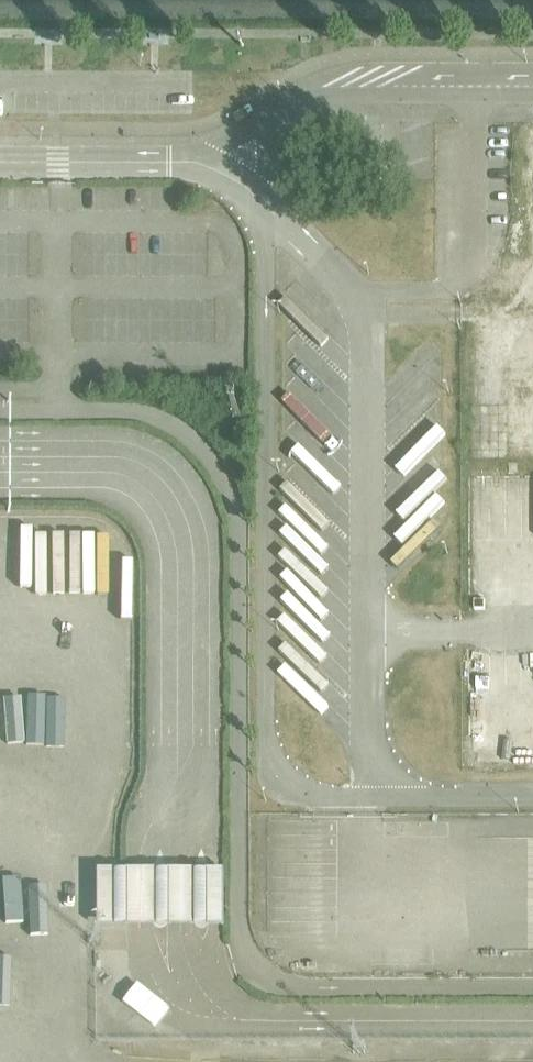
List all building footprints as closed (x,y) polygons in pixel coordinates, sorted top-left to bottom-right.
[(509,456),(532,456),(532,368),(509,368),(509,456)] [(224,926),(225,878),(97,876),(97,924),(224,926)]
